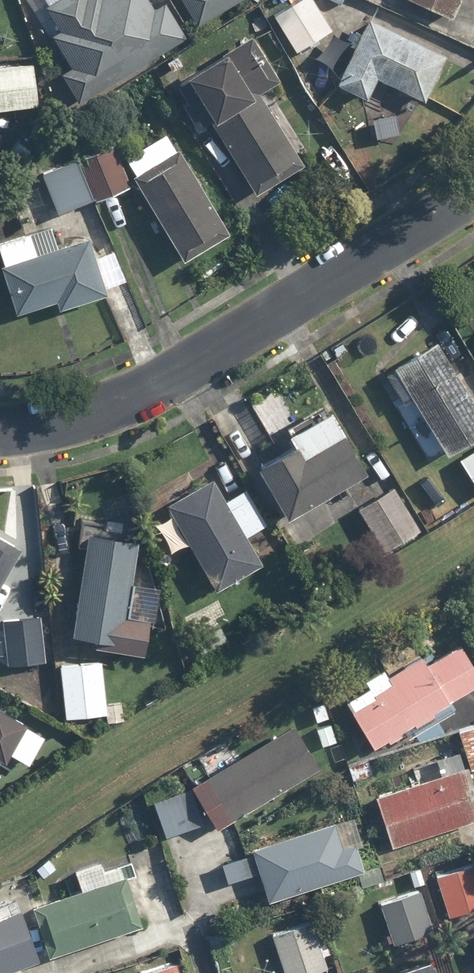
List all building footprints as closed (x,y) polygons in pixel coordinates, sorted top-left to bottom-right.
[(43,5),(62,34),(52,41),(73,71),(65,76),(81,98),(187,36),(166,0),(164,0),(153,6),(150,0),(51,0),(43,5)] [(200,25),(241,0),(185,0),(200,25)] [(314,0),(296,0),(271,15),(294,55),(333,33),(314,0)] [(461,19),(469,0),(414,0),(461,19)] [(448,55),(371,18),(338,86),(369,101),(378,81),(425,103),(448,55)] [(177,85),(201,125),(279,77),(255,37),(177,85)] [(0,67),(0,109),(37,105),(33,63),(0,67)] [(265,101),(220,129),(261,193),(305,165),(265,101)] [(171,133),(127,159),(185,261),(230,236),(171,133)] [(117,151),(82,164),(95,199),(130,186),(117,151)] [(79,158),(43,172),(59,214),(95,200),(95,199),(82,164),(79,158)] [(0,242),(0,253),(18,314),(59,302),(61,308),(108,293),(105,285),(122,280),(112,248),(92,254),(87,237),(34,254),(28,233),(0,242)] [(412,426),(433,461),(473,437),(473,398),(443,346),(385,380),(393,393),(369,407),(388,440),(412,426)] [(296,447),(261,466),(288,516),(367,474),(330,405),(286,429),(296,447)] [(245,488),(225,500),(213,479),(168,505),(218,590),(262,563),(246,536),(266,525),(245,488)] [(396,486),(359,507),(384,552),(422,531),(396,486)] [(0,535),(0,589),(24,548),(0,535)] [(97,650),(147,652),(150,586),(134,586),(136,537),(89,535),(76,639),(98,640),(97,650)] [(42,614),(4,618),(8,665),(46,662),(42,614)] [(345,703),(376,752),(406,733),(409,738),(454,711),(449,701),(473,687),(473,667),(460,645),(427,665),(423,658),(388,677),(384,669),(366,680),(369,687),(345,703)] [(104,662),(61,665),(64,717),(107,714),(104,662)] [(5,762),(10,754),(29,765),(46,736),(0,710),(0,759),(5,762)] [(321,767),(295,724),(193,787),(219,830),(321,767)] [(459,730),(471,768),(473,768),(473,725),(459,730)] [(392,847),(473,819),(473,785),(468,766),(375,796),(392,847)] [(192,790),(153,802),(163,836),(202,825),(192,790)] [(362,887),(386,880),(381,864),(363,870),(354,843),(342,846),(335,823),(252,849),(254,854),(219,865),(225,883),(259,872),(269,902),(358,874),(362,887)] [(438,874),(452,915),(473,907),(473,862),(438,874)] [(52,954),(142,927),(127,880),(140,876),(137,864),(77,882),(79,890),(36,904),(52,954)] [(419,892),(383,906),(397,942),(433,928),(419,892)] [(38,958),(19,906),(0,913),(0,972),(4,972),(3,971),(38,958)] [(273,932),(286,972),(319,972),(329,970),(312,919),(273,932)] [(438,960),(400,972),(442,972),(438,960)] [(175,961),(140,972),(179,972),(175,961)]
